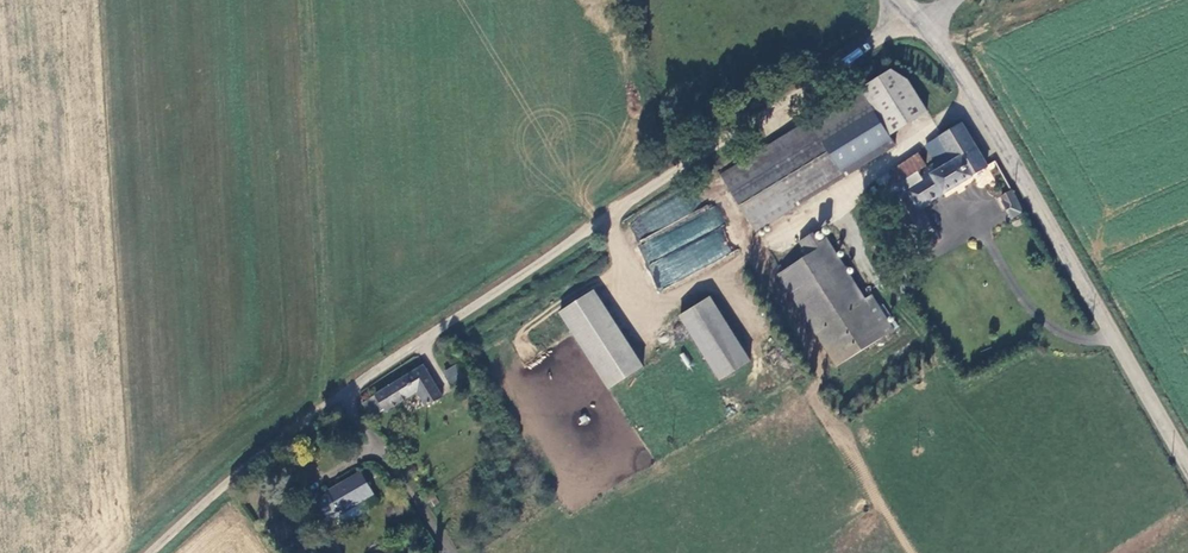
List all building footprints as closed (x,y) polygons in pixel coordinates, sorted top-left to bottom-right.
[(893,72),(861,91),(890,139),(928,114),(908,81),(893,72)] [(861,91),(802,127),(836,183),(895,147),(890,139),(861,91)] [(988,167),(961,124),(940,138),(955,162),(942,170),(938,163),(921,174),(925,181),(891,203),(923,252),(939,241),(920,211),(988,167)] [(756,231),(836,183),(802,127),(721,176),(756,231)] [(927,146),(938,163),(942,170),(955,162),(940,138),(927,146)] [(877,181),(891,203),(925,181),(921,174),(919,171),(926,167),(918,155),(877,181)] [(1021,214),(1010,193),(1001,197),(1013,219),(1021,214)] [(640,246),(655,285),(733,257),(716,210),(662,229),(665,237),(640,246)] [(864,303),(826,240),(820,244),(813,233),(800,242),(808,255),(780,273),(838,369),(886,339),(864,303)] [(595,290),(560,312),(609,388),(643,366),(595,290)] [(710,297),(680,316),(720,380),(750,361),(710,297)] [(871,297),(864,303),(886,339),(894,335),(871,297)] [(443,372),(452,386),(465,377),(456,363),(443,372)] [(417,393),(425,404),(427,408),(444,396),(423,366),(377,397),(385,409),(388,413),(417,393)] [(372,417),(385,409),(377,397),(364,406),(372,417)] [(372,497),(360,475),(327,493),(328,496),(318,502),(329,521),(333,519),(356,506),(372,497)] [(362,515),(356,506),(333,519),(339,528),(362,515)]
